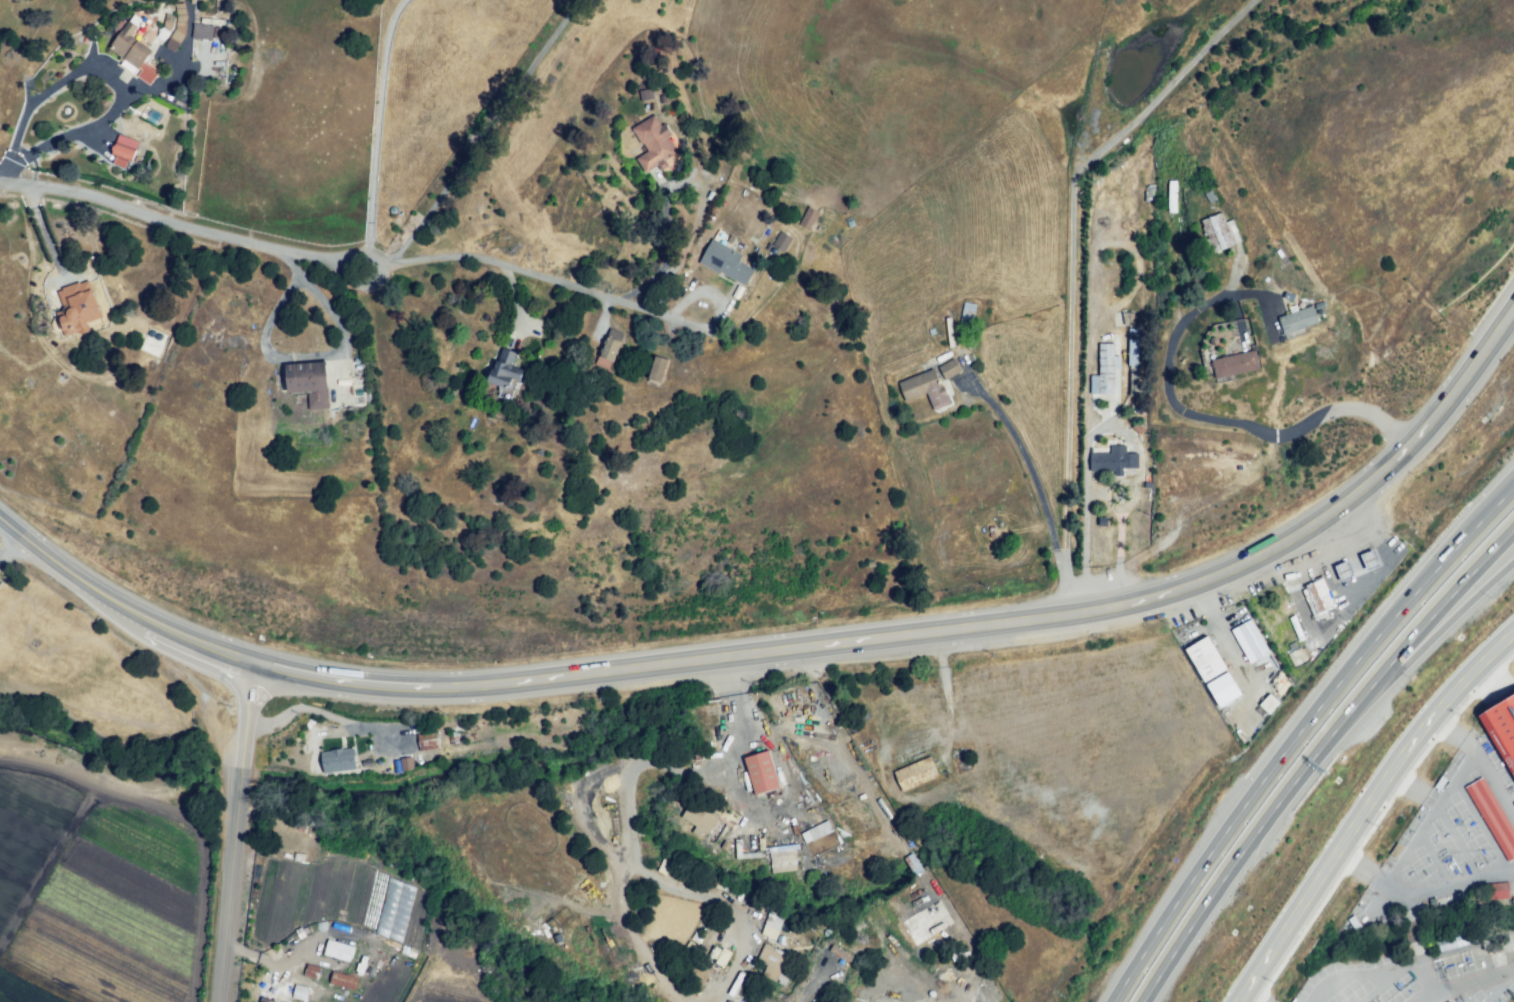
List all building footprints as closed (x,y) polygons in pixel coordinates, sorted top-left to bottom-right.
[(136,71),(103,49),(123,20),(133,27),(128,35),(150,50),(136,71)] [(191,38),(211,38),(212,24),(191,24),(191,38)] [(655,121),(678,155),(646,176),(637,162),(646,156),(633,135),(655,121)] [(126,170),(110,162),(123,136),(139,145),(126,170)] [(1119,172),(1118,160),(1131,159),(1132,171),(1119,172)] [(1175,212),(1168,212),(1166,181),(1173,180),(1175,212)] [(1156,218),(1147,218),(1145,189),(1154,188),(1156,218)] [(1199,224),(1222,210),(1239,241),(1216,254),(1199,224)] [(811,232),(800,228),(806,212),(816,216),(811,232)] [(784,255),(774,251),(778,238),(788,242),(784,255)] [(702,266),(713,243),(755,264),(744,286),(702,266)] [(62,342),(86,333),(81,318),(97,313),(87,283),(55,294),(63,317),(54,320),(62,342)] [(975,304),(963,301),(959,321),(971,323),(975,304)] [(1281,334),(1279,308),(1312,305),(1314,331),(1281,334)] [(1138,374),(1130,374),(1128,330),(1135,329),(1138,374)] [(612,365),(598,360),(606,339),(620,345),(612,365)] [(1111,396),(1095,397),(1092,344),(1108,343),(1111,396)] [(482,381),(507,389),(511,378),(519,381),(523,369),(513,366),(517,355),(500,349),(495,365),(487,362),(482,381)] [(1216,382),(1213,364),(1257,358),(1260,375),(1216,382)] [(662,387),(646,382),(654,359),(670,365),(662,387)] [(951,406),(942,383),(959,376),(953,361),(898,385),(905,401),(927,392),(936,413),(951,406)] [(322,362),(326,409),(308,411),(307,390),(281,393),(279,367),(322,362)] [(1088,474),(1087,457),(1135,454),(1136,471),(1088,474)] [(1361,554),(1367,568),(1378,564),(1371,549),(1361,554)] [(989,577),(988,570),(1013,567),(1014,575),(989,577)] [(1304,586),(1325,580),(1334,612),(1313,618),(1304,586)] [(1230,629),(1248,663),(1268,653),(1250,618),(1230,629)] [(1225,672),(1204,684),(1185,652),(1205,639),(1225,672)] [(1257,705),(1267,713),(1278,702),(1268,693),(1257,705)] [(1484,712),(1513,763),(1513,694),(1484,712)] [(717,718),(723,748),(708,750),(703,721),(717,718)] [(416,734),(439,732),(440,745),(417,746),(416,734)] [(319,752),(352,748),(355,768),(322,773),(319,752)] [(743,755),(770,748),(779,785),(752,792),(743,755)] [(893,770),(930,756),(938,777),(901,791),(893,770)] [(399,759),(415,757),(416,769),(400,771),(399,759)] [(1504,862),(1513,857),(1513,836),(1483,776),(1465,786),(1504,862)] [(683,820),(697,799),(722,817),(708,838),(683,820)] [(832,831),(827,820),(799,832),(804,843),(832,831)] [(795,845),(769,845),(770,871),(796,871),(795,845)] [(789,849),(805,847),(807,879),(792,880),(789,849)] [(1487,899),(1508,898),(1508,882),(1487,883),(1487,899)] [(921,887),(930,902),(897,923),(887,907),(921,887)] [(919,947),(905,922),(940,902),(954,928),(919,947)] [(782,917),(767,912),(760,934),(775,939),(782,917)] [(323,953),(326,940),(351,947),(348,960),(323,953)] [(778,976),(767,970),(778,951),(788,956),(778,976)] [(303,975),(305,966),(319,970),(317,978),(303,975)] [(330,983),(333,973),(356,979),(353,990),(330,983)] [(290,995),(292,987),(308,989),(306,998),(290,995)]
